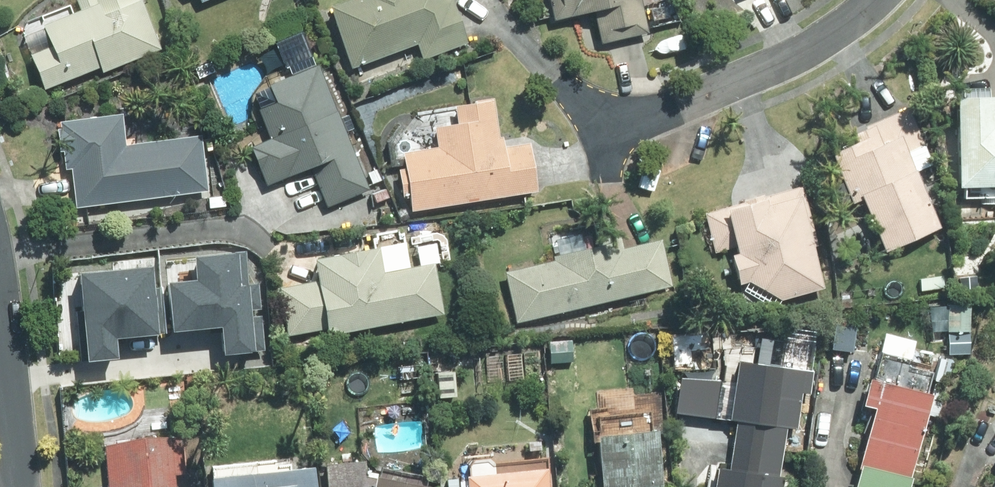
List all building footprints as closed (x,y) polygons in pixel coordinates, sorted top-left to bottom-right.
[(159,51),(138,0),(73,0),(78,14),(39,28),(48,49),(30,56),(43,91),(97,69),(100,75),(159,51)] [(327,11),(349,71),(415,47),(421,63),(466,46),(449,0),(355,0),(327,11)] [(639,0),(547,0),(553,24),(593,15),(601,46),(647,35),(639,0)] [(311,70),(307,60),(284,69),(288,80),(264,89),(272,107),(256,114),(268,142),(248,151),(264,189),(308,170),(325,210),(366,192),(314,68),(311,70)] [(409,214),(537,195),(529,146),(503,150),(501,139),(497,140),(491,103),(453,109),(456,127),(433,131),(436,150),(400,156),(409,214)] [(994,193),(994,114),(993,115),(993,103),(953,103),(956,194),(994,193)] [(939,231),(914,175),(928,169),(920,151),(925,149),(907,110),(865,129),(866,133),(850,140),(854,148),(830,159),(852,208),(861,204),(883,255),(939,231)] [(69,171),(73,211),(207,194),(199,139),(123,148),(119,117),(56,125),(58,132),(53,132),(55,149),(61,152),(64,172),(69,171)] [(737,288),(747,285),(781,304),(823,291),(805,230),(812,228),(801,189),(763,201),(762,198),(703,215),(715,255),(733,250),(736,257),(729,259),(737,288)] [(515,326),(671,289),(660,243),(622,252),(620,243),(552,259),(553,263),(503,275),(515,326)] [(381,277),(376,252),(311,264),(315,284),(276,292),(286,339),(324,333),(325,339),(442,318),(432,267),(381,277)] [(971,333),(969,309),(949,310),(950,335),(971,333)] [(924,397),(930,372),(908,367),(914,342),(884,334),(872,384),(867,382),(860,410),(870,413),(856,470),(909,483),(930,398),(924,397)] [(797,430),(807,372),(739,362),(730,419),(736,421),(732,445),(783,453),(787,428),(797,430)] [(656,435),(594,442),(598,486),(660,486),(656,435)] [(178,439),(101,447),(105,486),(173,486),(172,477),(182,476),(178,439)] [(783,453),(732,445),(729,469),(718,467),(714,486),(783,486),(785,478),(779,477),(783,453)] [(376,483),(377,481),(363,479),(363,465),(323,469),(324,486),(396,486),(376,483)] [(909,483),(856,470),(852,486),(908,486),(909,483)] [(313,471),(209,481),(210,486),(314,486),(313,471)] [(544,474),(463,482),(464,486),(545,486),(544,474)]
